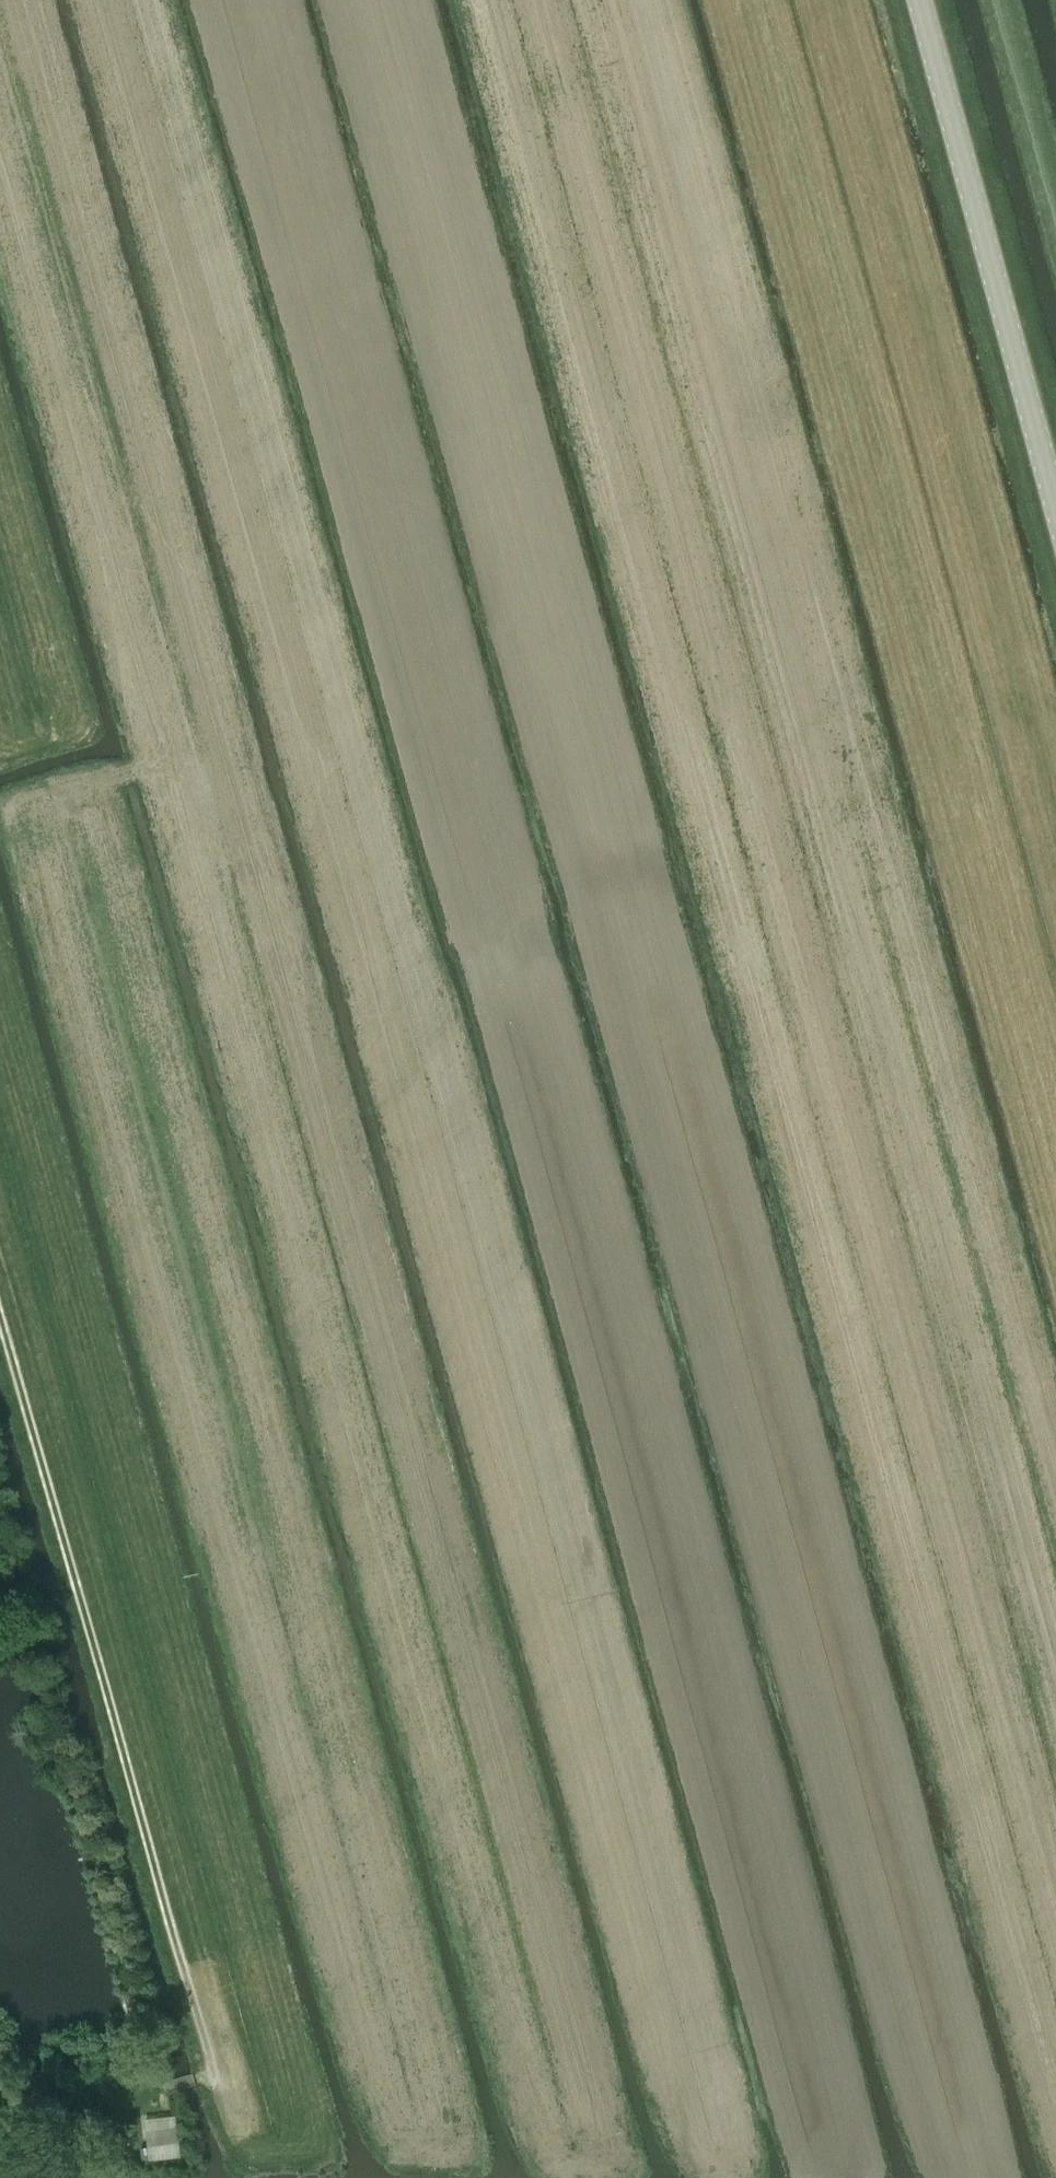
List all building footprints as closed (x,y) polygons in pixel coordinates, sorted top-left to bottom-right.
[(151,2133),(146,2133),(148,2159),(180,2156),(178,2126),(151,2129),(151,2133)]
